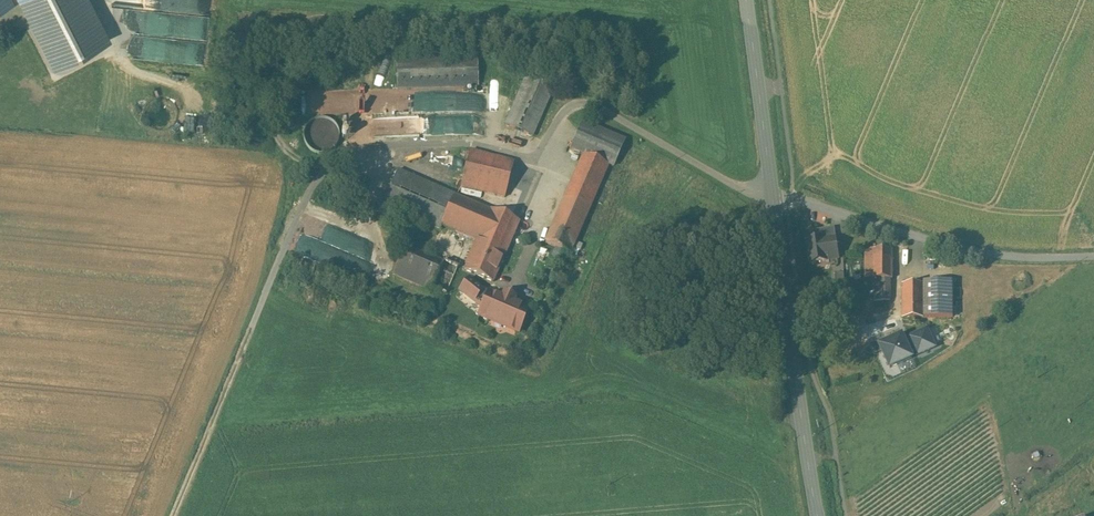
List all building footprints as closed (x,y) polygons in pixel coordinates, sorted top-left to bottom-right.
[(18,0),(0,0),(0,9),(18,0)] [(92,0),(21,0),(55,67),(111,39),(92,0)] [(477,57),(396,60),(397,90),(478,87),(477,57)] [(526,78),(505,126),(532,138),(552,90),(526,78)] [(303,93),(304,111),(312,110),(312,93),(303,93)] [(323,120),(317,121),(311,124),(307,128),(305,135),(305,141),(307,147),(312,152),(317,154),(324,154),(329,152),(334,148),(337,143),(338,136),(337,130),(334,125),(328,121),(323,120)] [(475,120),(392,120),(392,135),(475,135),(475,120)] [(624,142),(582,124),(571,150),(583,155),(608,166),(612,168),(624,142)] [(513,163),(470,152),(461,188),(504,199),(513,163)] [(583,155),(564,199),(589,209),(608,166),(583,155)] [(454,196),(397,172),(383,206),(440,230),(441,227),(441,226),(454,196)] [(454,196),(441,226),(476,242),(490,211),(454,196)] [(589,209),(564,199),(545,244),(569,255),(589,209)] [(476,242),(464,271),(493,284),(519,223),(490,211),(476,242)] [(821,232),(815,233),(816,238),(815,238),(816,241),(807,243),(810,264),(827,261),(827,260),(838,259),(835,238),(834,238),(833,230),(828,231),(827,231),(822,232),(821,232)] [(443,263),(405,247),(406,247),(405,246),(404,247),(404,248),(393,275),(431,292),(432,290),(446,296),(457,269),(443,263)] [(892,250),(868,250),(868,266),(874,266),(874,313),(890,313),(890,280),(892,280),(892,250)] [(482,292),(468,282),(460,292),(481,309),(482,310),(488,295),(482,292)] [(952,283),(924,283),(924,319),(953,319),(952,283)] [(924,286),(903,286),(902,319),(924,319),(924,286)] [(502,300),(489,294),(488,295),(482,310),(479,317),(517,334),(527,311),(512,304),(513,301),(504,297),(502,300)] [(886,322),(862,325),(864,340),(873,339),(873,340),(888,338),(886,322)] [(893,366),(939,348),(931,327),(909,336),(908,333),(884,343),(893,366)]
